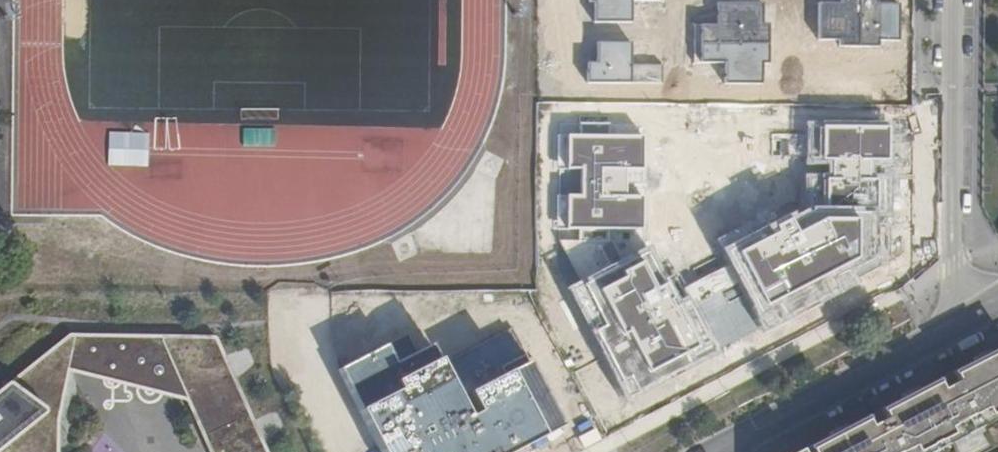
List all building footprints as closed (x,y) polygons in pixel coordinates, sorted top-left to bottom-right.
[(68,334),(0,388),(0,451),(57,451),(58,420),(68,373),(75,339),(75,338),(75,336),(74,335),(73,334),(72,334),(70,334),(69,334),(68,334)] [(75,339),(68,373),(70,372),(72,371),(74,372),(185,400),(159,343),(159,341),(159,340),(159,339),(159,338),(160,337),(161,336),(162,335),(163,335),(70,334),(72,334),(73,334),(74,335),(75,336),(75,338),(75,339)] [(216,339),(216,338),(215,337),(214,337),(214,336),(212,336),(163,335),(162,335),(161,336),(160,337),(159,338),(159,339),(159,340),(159,341),(159,343),(185,400),(208,451),(267,451),(216,339)] [(933,447),(935,451),(937,451),(955,443),(948,431),(958,426),(966,442),(984,433),(979,424),(997,414),(997,350),(797,451),(923,451),(933,447)]
